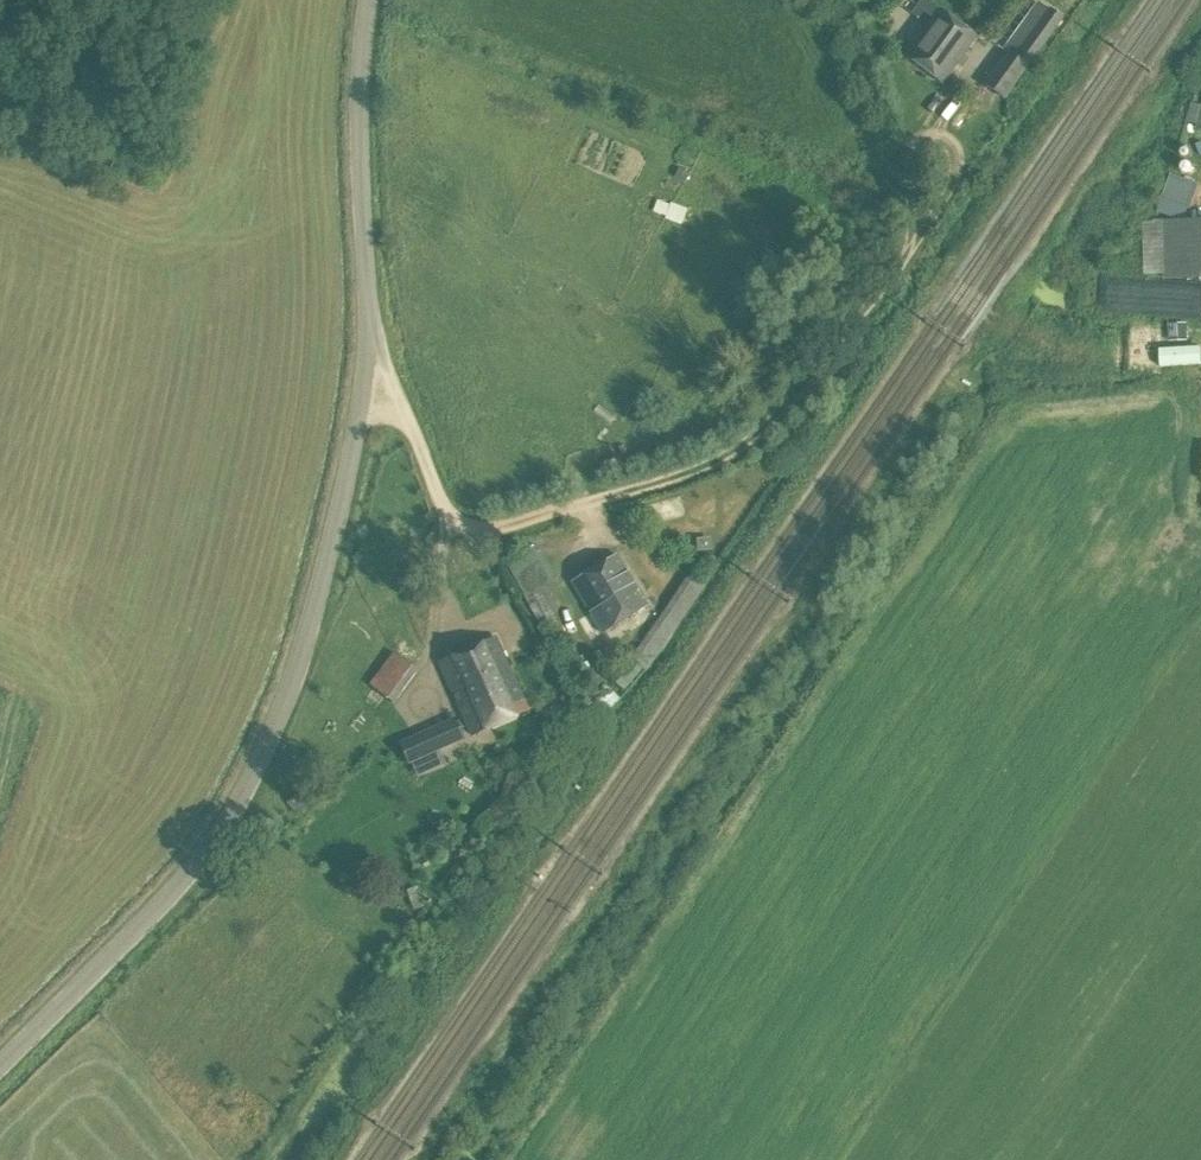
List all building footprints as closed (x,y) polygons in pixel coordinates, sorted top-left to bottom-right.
[(1006,52),(1014,58),(1049,9),(1037,0),(1027,0),(995,44),(1006,52)] [(905,55),(941,82),(976,36),(940,9),(905,55)] [(1014,58),(1006,52),(983,83),(1003,98),(1061,17),(1049,9),(1014,58)] [(949,89),(939,107),(961,119),(971,101),(949,89)] [(1168,196),(1196,205),(1200,187),(1200,180),(1175,172),(1168,196)] [(1160,222),(1166,281),(1200,277),(1200,218),(1160,222)] [(1114,276),(1115,305),(1142,304),(1140,275),(1114,276)] [(570,582),(603,633),(647,605),(614,554),(570,582)] [(650,663),(715,588),(700,576),(636,650),(650,663)] [(396,621),(359,670),(387,692),(425,642),(396,621)] [(439,662),(472,736),(528,711),(495,637),(439,662)] [(417,733),(427,756),(464,739),(454,716),(417,733)] [(402,775),(409,790),(425,782),(418,768),(402,775)]
